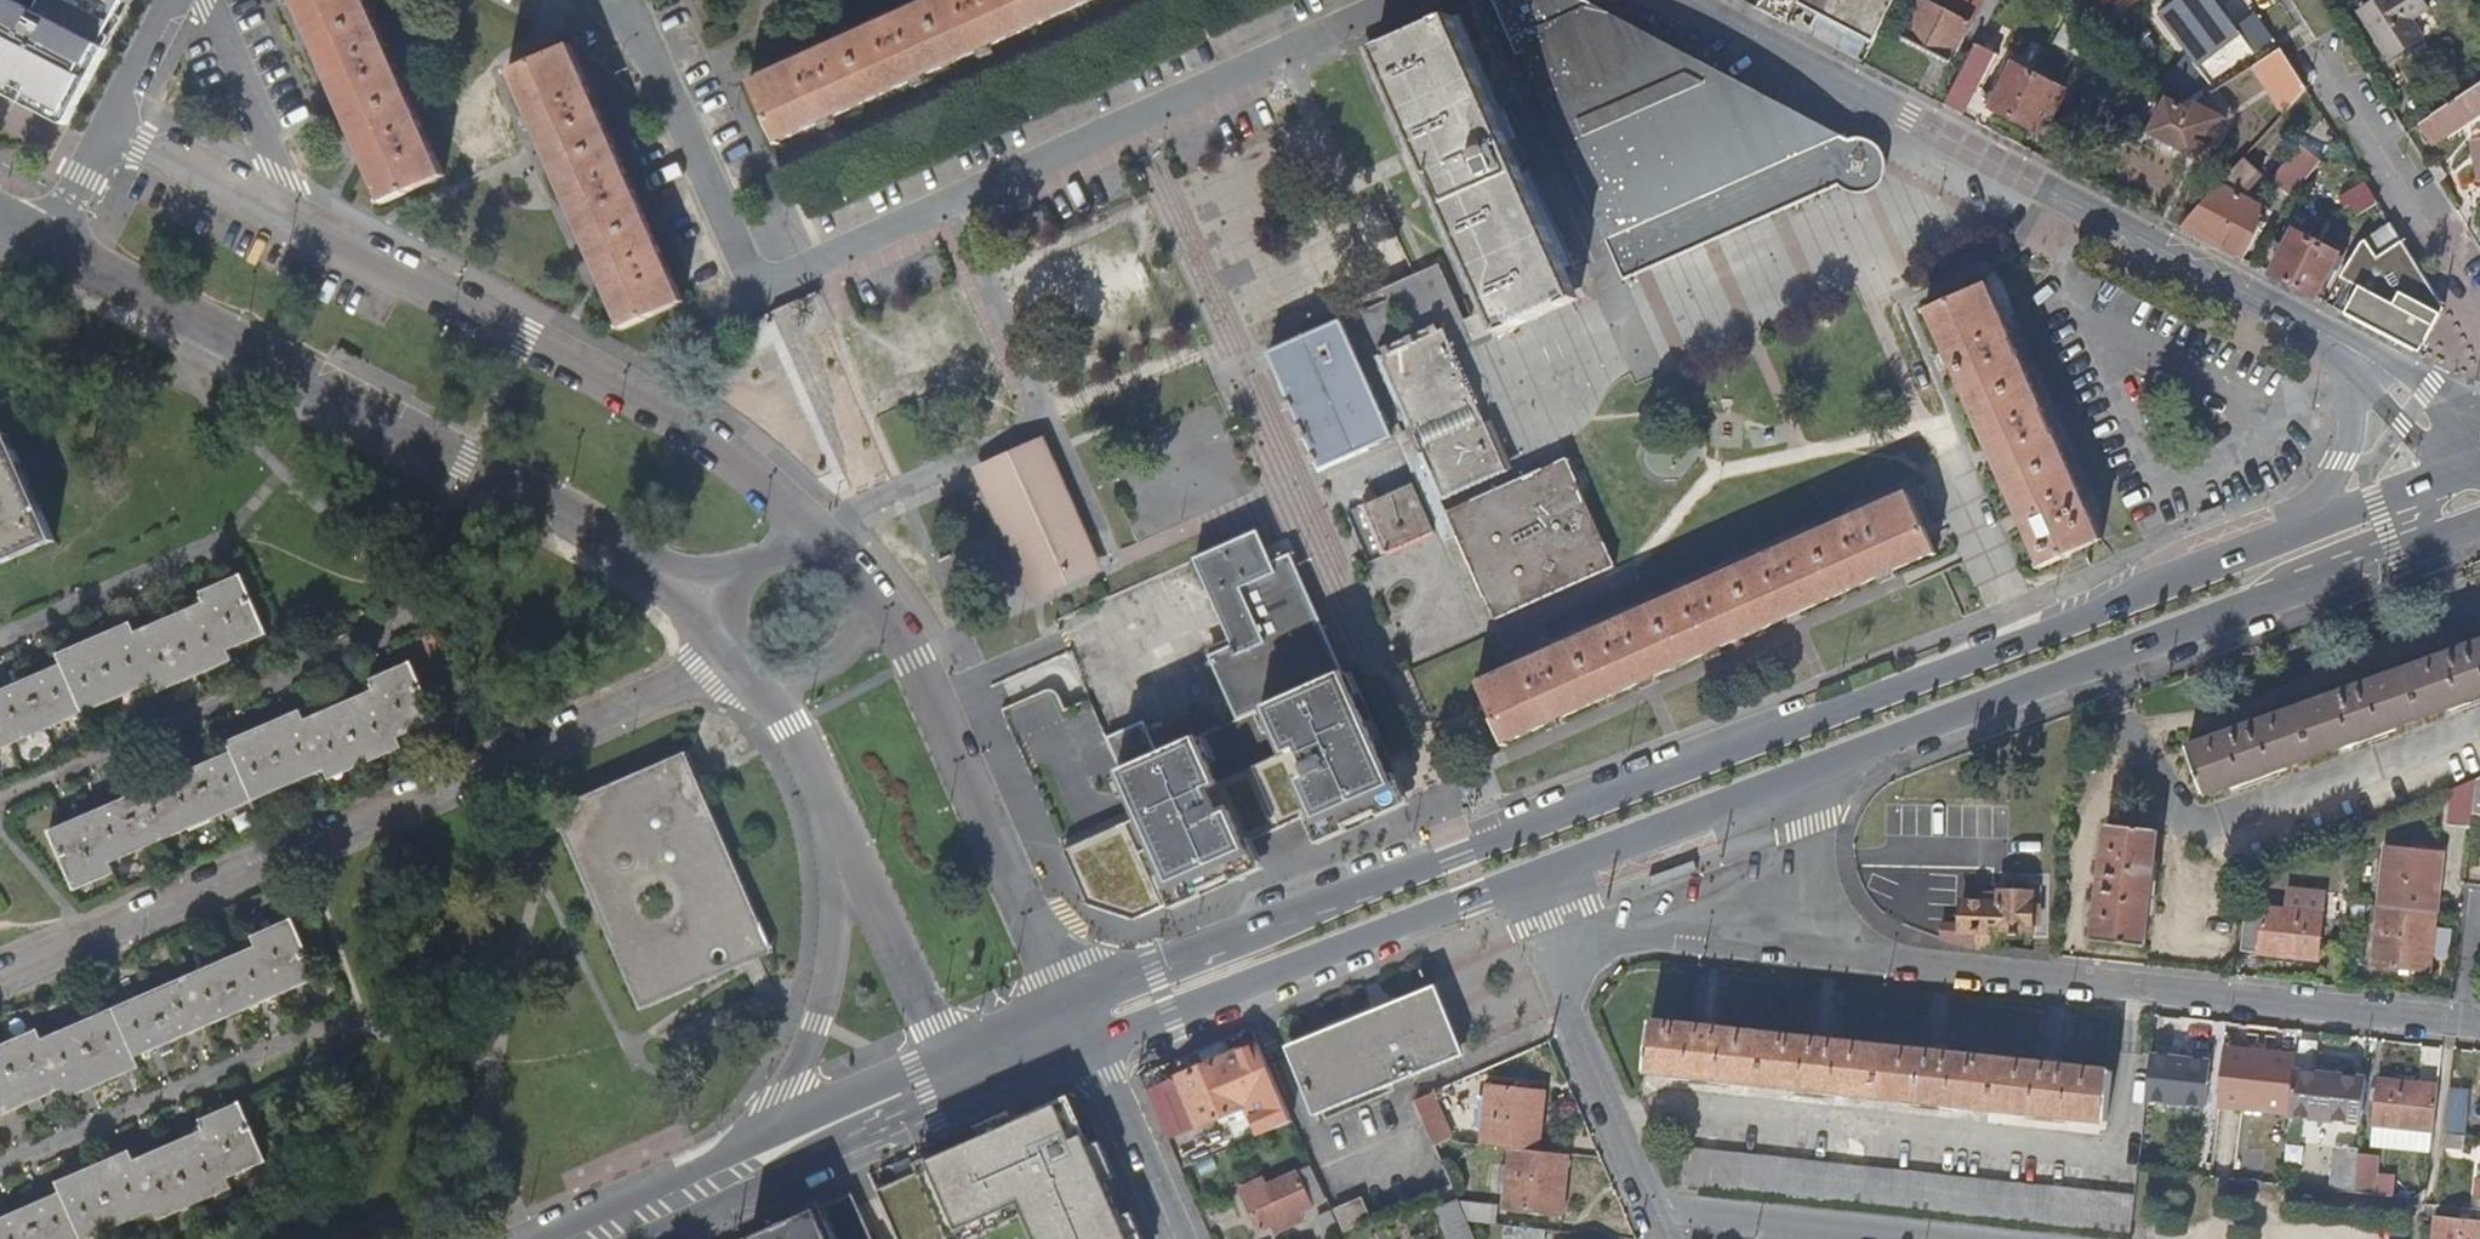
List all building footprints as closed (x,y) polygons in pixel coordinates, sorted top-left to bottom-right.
[(64,118),(102,46),(125,1),(132,4),(134,0),(43,0),(37,12),(14,0),(0,0),(0,84),(64,118)] [(375,205),(440,176),(363,7),(375,0),(280,0),(373,204),(375,205)] [(751,79),(779,143),(1099,0),(930,0),(751,79)] [(1835,149),(1838,146),(1848,140),(1584,0),(1493,0),(1483,5),(1508,61),(1513,59),(1617,287),(1834,190),(1829,183),(1826,173),(1827,162),(1828,156),(1835,149)] [(1798,7),(1872,47),(1896,0),(1802,0),(1798,7)] [(1984,0),(1923,0),(1904,37),(1952,62),(1984,0)] [(2237,34),(2213,0),(2188,0),(2164,16),(2196,62),(2185,72),(2177,66),(2163,82),(2185,105),(2203,85),(2208,89),(2253,57),(2237,34)] [(2362,15),(2390,61),(2422,40),(2427,37),(2419,23),(2435,12),(2428,0),(2384,0),(2362,15)] [(2095,27),(2071,14),(2054,46),(2079,58),(2095,27)] [(2258,19),(2237,34),(2253,57),(2274,42),(2258,19)] [(1487,344),(1577,304),(1451,20),(1361,60),(1487,344)] [(1976,44),(1943,106),(1976,123),(1985,106),(1987,102),(1984,91),(1999,58),(1976,44)] [(575,66),(565,45),(501,74),(614,329),(678,301),(604,132),(614,125),(584,62),(575,66)] [(102,46),(64,118),(0,84),(0,93),(63,126),(71,122),(109,50),(102,46)] [(2309,94),(2283,53),(2255,70),(2286,119),(2309,94)] [(1987,102),(1985,106),(2031,129),(2054,85),(2016,66),(2004,87),(1997,84),(1987,102)] [(2419,126),(2434,147),(2479,117),(2479,86),(2419,126)] [(2225,121),(2197,105),(2186,111),(2166,101),(2149,133),(2203,162),(2225,121)] [(1885,179),(1885,176),(1886,171),(1885,163),(1882,156),(1879,149),(1872,144),(1867,142),(1860,141),(1856,140),(1848,140),(1838,146),(1835,149),(1828,156),(1827,162),(1826,173),(1829,183),(1834,190),(1841,196),(1852,200),(1861,200),(1869,197),(1875,192),(1881,186),(1885,179)] [(2472,145),(2479,179),(2479,143),(2472,145)] [(2270,181),(2291,200),(2322,166),(2301,147),(2270,181)] [(2244,162),(2180,230),(2243,262),(2267,212),(2239,197),(2260,178),(2244,162)] [(2357,218),(2380,206),(2378,202),(2369,188),(2349,201),(2352,208),(2355,214),(2357,218)] [(2401,239),(2392,224),(2366,239),(2373,249),(2377,254),(2381,251),(2401,239)] [(2291,234),(2270,276),(2292,288),(2314,246),(2291,234)] [(2361,290),(2347,317),(2421,355),(2442,316),(2446,309),(2423,272),(2401,239),(2381,251),(2377,254),(2373,249),(2366,239),(2355,245),(2338,279),(2354,287),(2361,290)] [(2314,246),(2292,288),(2315,300),(2336,256),(2314,246)] [(2100,541),(1985,288),(1924,316),(1977,434),(2013,517),(2037,570),(2100,541)] [(1279,392),(1352,359),(1338,328),(1266,361),(1279,392)] [(1472,405),(1447,348),(1440,333),(1434,335),(1432,331),(1378,355),(1379,360),(1373,363),(1380,378),(1406,435),(1472,405)] [(1279,392),(1284,403),(1357,370),(1352,359),(1279,392)] [(1390,443),(1364,385),(1357,370),(1284,403),(1286,409),(1283,411),(1286,417),(1290,415),(1291,418),(1298,433),(1296,434),(1302,446),(1303,446),(1311,463),(1310,464),(1313,471),(1314,470),(1318,476),(1390,443)] [(1472,405),(1406,435),(1416,457),(1483,428),(1472,405)] [(1483,428),(1416,457),(1438,506),(1504,475),(1483,428)] [(50,538),(2,433),(0,434),(0,560),(50,538)] [(1302,446),(1296,434),(1294,435),(1299,447),(1302,446)] [(1064,512),(1041,458),(992,481),(1017,533),(1028,528),(1035,546),(1024,551),(1044,598),(1068,588),(1066,583),(1092,571),(1080,546),(1075,548),(1060,515),(1064,512)] [(1614,570),(1564,461),(1443,515),(1494,624),(1614,570)] [(1433,538),(1411,489),(1363,512),(1384,561),(1433,538)] [(1934,559),(1904,495),(1476,688),(1503,748),(1561,722),(1669,675),(1747,640),(1826,606),(1898,574),(1934,559)] [(1268,709),(1344,676),(1290,553),(1272,562),(1258,532),(1193,560),(1229,641),(1206,652),(1237,723),(1268,709)] [(239,576),(203,591),(209,604),(163,624),(134,636),(132,633),(88,651),(36,673),(0,689),(0,748),(154,681),(159,691),(229,660),(225,650),(263,633),(239,576)] [(2189,751),(2206,797),(2479,699),(2479,647),(2189,751)] [(434,720),(409,662),(393,669),(372,678),(378,691),(339,708),(301,723),(300,720),(250,742),(213,758),(169,777),(134,792),(103,806),(69,821),(49,829),(74,888),(110,872),(106,861),(322,769),(328,780),(402,748),(398,736),(434,720)] [(1158,758),(1123,774),(1143,819),(1066,853),(1090,908),(1134,922),(1255,869),(1245,846),(1315,816),(1325,838),(1402,805),(1384,764),(1345,675),(1344,676),(1268,709),(1288,755),(1219,785),(1199,740),(1158,758)] [(1123,774),(1158,758),(1143,721),(1106,737),(1123,774)] [(697,785),(683,752),(550,809),(638,1009),(743,964),(770,953),(697,785)] [(2475,782),(2471,820),(2479,820),(2479,780),(2475,782)] [(2447,830),(2470,831),(2471,820),(2475,782),(2451,793),(2447,830)] [(2095,941),(2146,949),(2158,834),(2107,828),(2095,941)] [(2380,908),(2436,914),(2442,856),(2386,850),(2385,862),(2382,893),(2380,908)] [(2371,891),(2382,893),(2385,862),(2374,861),(2371,891)] [(2007,894),(2028,895),(2028,882),(2009,881),(2007,894)] [(2277,890),(2274,913),(2322,918),(2325,894),(2277,890)] [(1941,943),(1984,949),(2000,949),(2001,936),(2034,937),(2035,896),(2028,895),(2007,894),(2000,894),(1999,908),(1969,907),(1968,928),(1942,927),(1941,943)] [(2364,906),(2350,905),(2349,918),(2363,919),(2364,906)] [(2376,949),(2380,908),(2370,907),(2365,949),(2376,949)] [(2430,973),(2436,914),(2380,908),(2376,949),(2374,967),(2430,973)] [(2322,918),(2274,913),(2248,910),(2244,954),(2319,963),(2324,918),(2322,918)] [(317,976),(289,916),(251,932),(256,944),(42,1041),(35,1028),(0,1044),(0,1111),(32,1096),(59,1083),(64,1090),(107,1070),(152,1050),(194,1031),(236,1012),(265,999),(293,987),(317,976)] [(1461,1057),(1434,991),(1289,1051),(1315,1116),(1461,1057)] [(2106,1124),(2110,1072),(2054,1067),(1943,1055),(1827,1044),(1704,1031),(1651,1026),(1647,1077),(2106,1124)] [(1245,1110),(1258,1139),(1291,1124),(1253,1038),(1228,1048),(1232,1059),(1207,1071),(1181,1083),(1201,1131),(1245,1110)] [(1228,1048),(1203,1060),(1207,1071),(1232,1059),(1228,1048)] [(2152,1056),(2147,1100),(2206,1106),(2211,1062),(2152,1056)] [(2290,1116),(2295,1071),(2254,1067),(2254,1059),(2236,1056),(2231,1108),(2290,1116)] [(2361,1124),(2366,1079),(2295,1071),(2290,1116),(2361,1124)] [(2434,1131),(2439,1087),(2379,1081),(2375,1126),(2434,1131)] [(2473,1091),(2451,1089),(2446,1138),(2465,1140),(2468,1140),(2473,1091)] [(1480,1137),(1480,1152),(1510,1156),(1537,1159),(1542,1100),(1486,1094),(1484,1108),(1476,1108),(1473,1136),(1480,1137)] [(1433,1147),(1452,1149),(1429,1099),(1415,1105),(1433,1147)] [(238,1101),(201,1118),(208,1131),(170,1148),(133,1165),(130,1158),(84,1179),(38,1200),(0,1217),(0,1238),(82,1238),(153,1207),(159,1220),(232,1186),(228,1175),(263,1157),(238,1101)] [(1072,1102),(1061,1106),(1076,1142),(1087,1137),(1072,1102)] [(922,1173),(879,1192),(899,1238),(974,1238),(1027,1216),(1037,1238),(1131,1238),(1087,1137),(1076,1142),(1061,1106),(920,1167),(922,1173)] [(2218,1137),(2214,1178),(2232,1180),(2237,1139),(2218,1137)] [(2465,1140),(2446,1138),(2445,1150),(2464,1153),(2465,1140)] [(2333,1147),(2328,1191),(2352,1194),(2354,1181),(2358,1150),(2333,1147)] [(1681,1187),(2131,1235),(2135,1197),(1684,1148),(1681,1187)] [(1537,1159),(1510,1156),(1509,1169),(1506,1200),(1504,1214),(1560,1221),(1567,1162),(1537,1159)] [(2209,1178),(2211,1160),(2204,1159),(2202,1177),(2209,1178)] [(1506,1200),(1509,1169),(1501,1168),(1497,1201),(1506,1200)] [(1320,1205),(1307,1174),(1297,1179),(1296,1178),(1270,1188),(1266,1180),(1240,1192),(1258,1235),(1278,1225),(1282,1231),(1297,1225),(1294,1219),(1310,1212),(1310,1209),(1320,1205)] [(2354,1181),(2352,1194),(2369,1196),(2370,1183),(2354,1181)] [(757,1238),(871,1238),(852,1197),(757,1238)] [(1361,1200),(1330,1214),(1340,1236),(1371,1222),(1361,1200)] [(1458,1202),(1433,1213),(1444,1238),(1455,1238),(1450,1229),(1466,1221),(1462,1211),(1458,1202)] [(1495,1214),(1462,1211),(1466,1221),(1469,1228),(1494,1231),(1495,1214)] [(1330,1214),(1316,1220),(1324,1238),(1333,1238),(1340,1236),(1330,1214)] [(1455,1238),(1474,1238),(1469,1228),(1466,1221),(1450,1229),(1455,1238)] [(2437,1223),(2435,1238),(2479,1238),(2479,1227),(2437,1223)]
